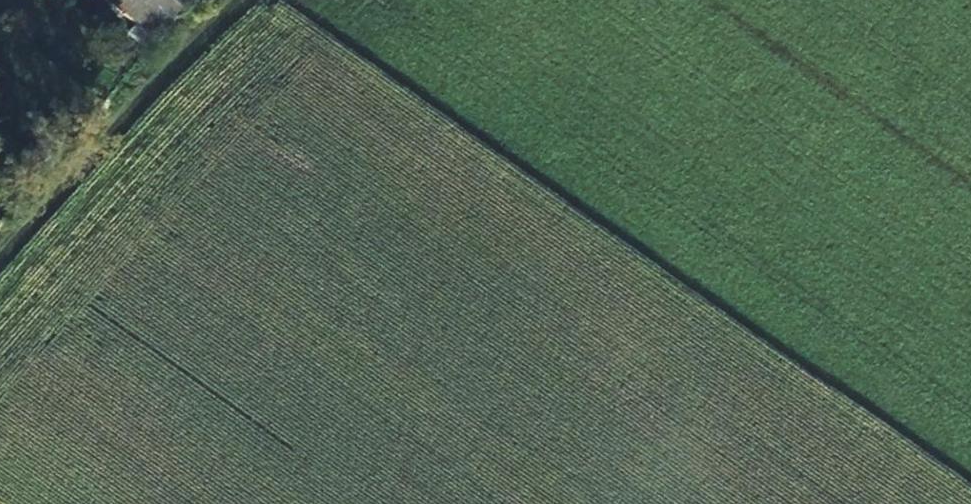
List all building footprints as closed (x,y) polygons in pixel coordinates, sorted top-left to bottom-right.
[(149,42),(182,0),(105,0),(149,42)]
